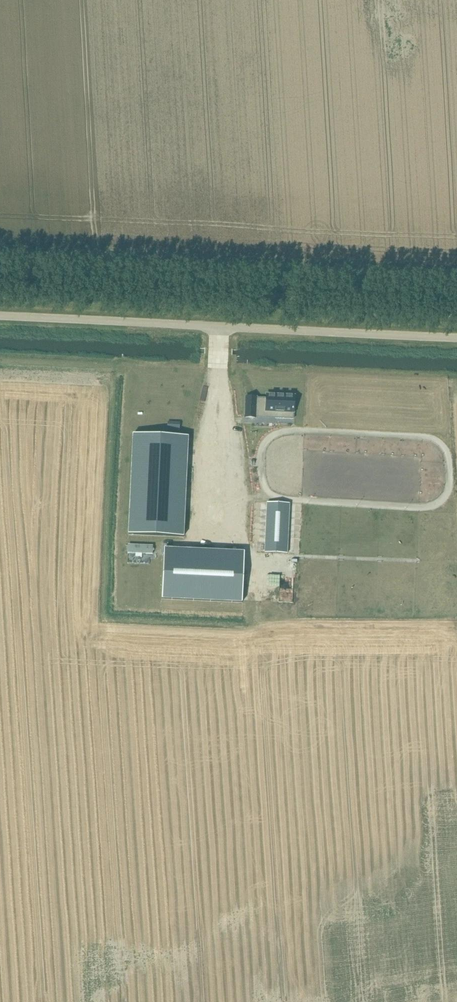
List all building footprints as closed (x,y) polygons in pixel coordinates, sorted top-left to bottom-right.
[(267,400),(246,399),(246,417),(246,420),(257,421),(257,425),(276,426),(276,421),(295,422),(296,398),(267,396),(267,400)] [(132,434),(127,534),(162,535),(184,536),(188,447),(188,437),(132,434)] [(289,503),(266,502),(264,552),(287,553),(289,503)] [(127,544),(127,553),(131,553),(152,554),(153,552),(153,551),(153,549),(153,548),(153,547),(153,546),(127,544)] [(163,554),(161,599),(241,602),(242,600),(244,551),(164,548),(163,554)] [(131,555),(130,563),(142,564),(142,555),(131,555)]
